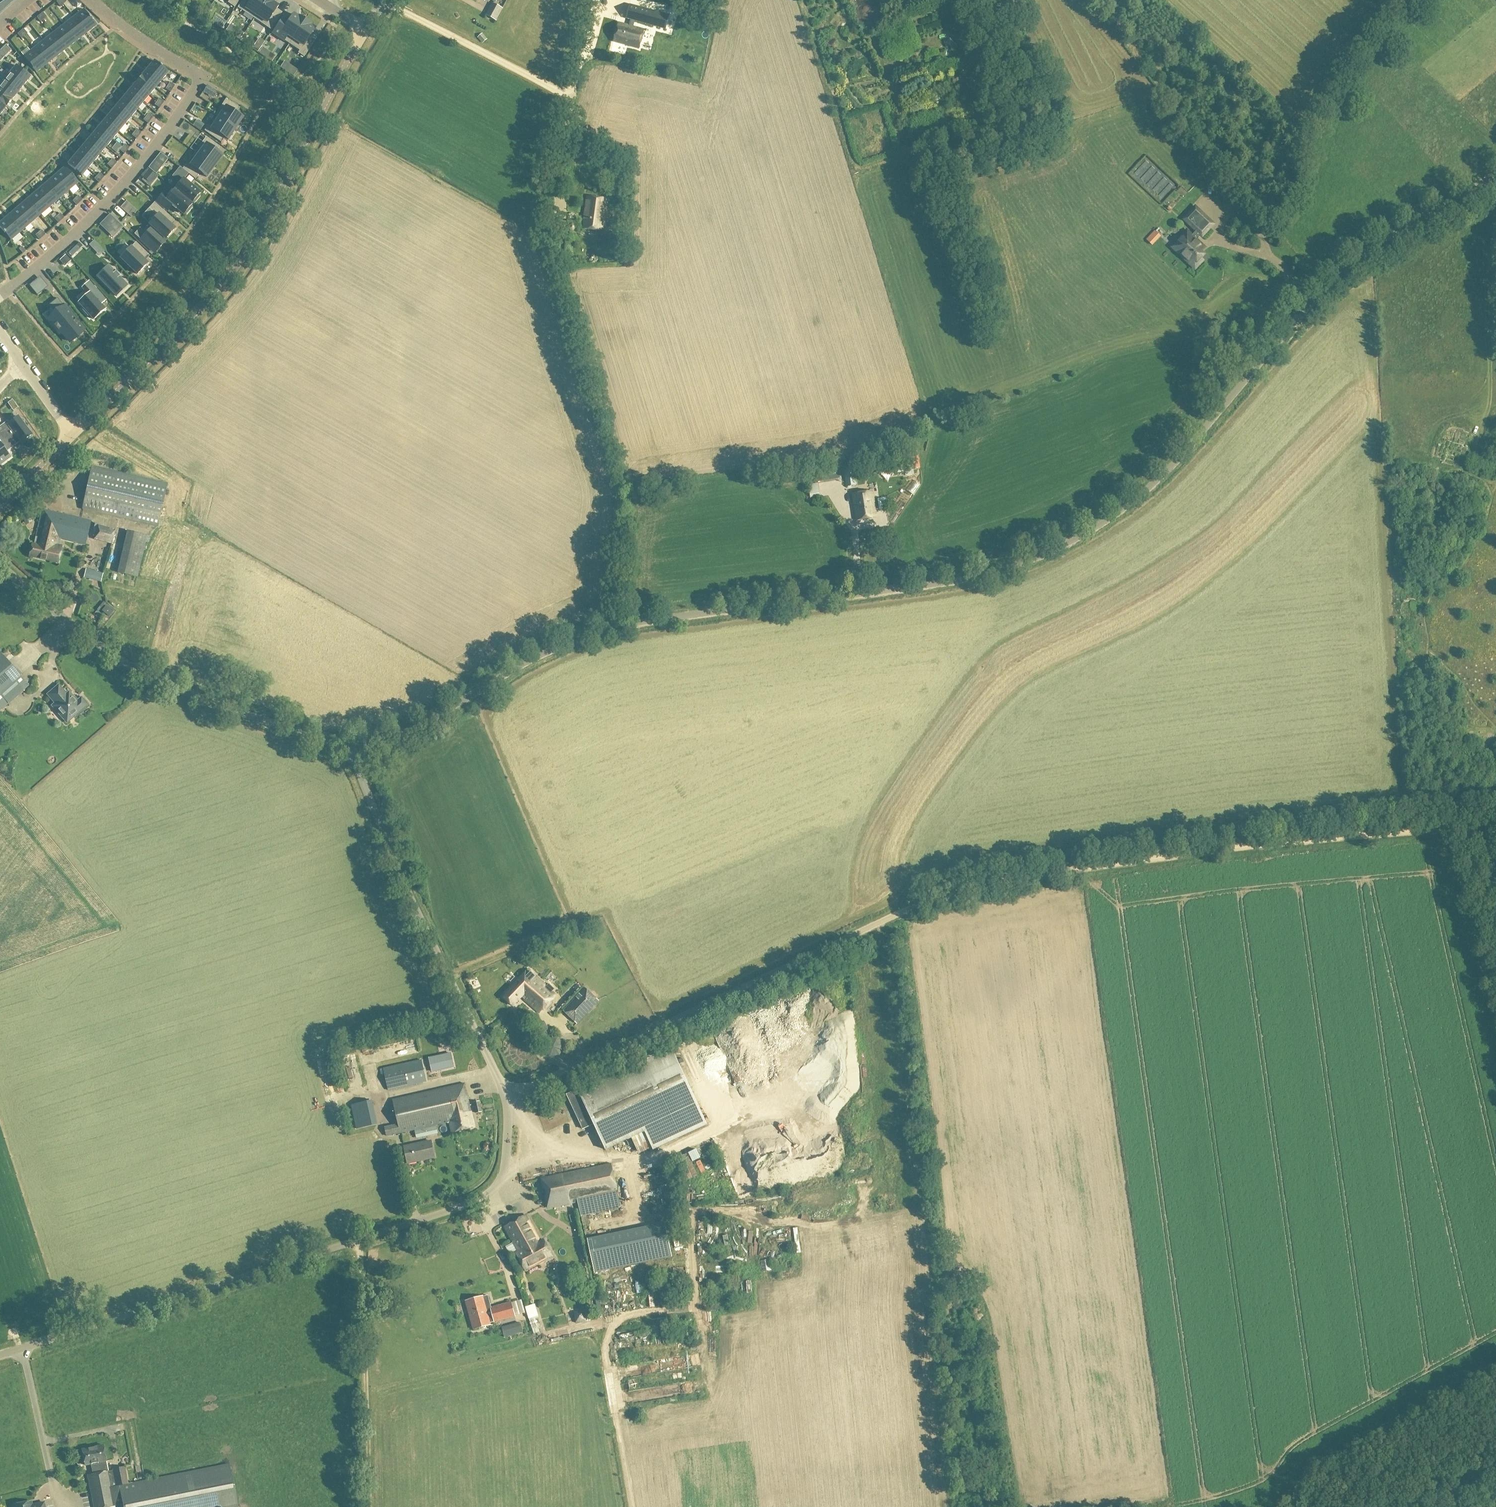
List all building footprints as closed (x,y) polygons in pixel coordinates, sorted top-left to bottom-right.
[(8,0),(4,0),(0,3),(0,13),(11,3),(8,0)] [(267,0),(243,0),(238,7),(255,18),(267,0)] [(274,0),(267,0),(255,18),(271,29),(279,17),(275,14),(274,12),(279,5),(274,2),(275,0),(274,0)] [(502,8),(493,3),(486,15),(496,20),(502,8)] [(619,22),(614,42),(639,49),(644,29),(633,26),(635,20),(666,29),(670,15),(630,4),(626,18),(631,19),(630,25),(619,22)] [(74,17),(86,33),(97,25),(84,9),(74,17)] [(278,36),(289,43),(305,20),(299,16),(298,17),(293,14),(290,19),(284,15),(282,19),(273,32),(278,36)] [(64,24),(76,41),(86,33),(74,17),(64,24)] [(311,24),(305,20),(289,43),(300,50),(298,52),(304,56),(313,44),(307,40),(315,28),(310,25),(311,24)] [(231,33),(236,27),(231,23),(226,30),(231,33)] [(54,32),(66,48),(76,41),(64,24),(54,32)] [(44,40),(56,56),(66,48),(54,32),(44,40)] [(482,33),(477,37),(482,43),(487,39),(482,33)] [(34,48),(47,64),(56,56),(44,40),(34,48)] [(6,54),(11,49),(6,45),(1,50),(6,54)] [(24,56),(36,72),(47,64),(34,48),(24,56)] [(266,56),(269,51),(263,48),(260,52),(266,56)] [(148,68),(162,80),(168,72),(154,60),(148,68)] [(6,69),(6,70),(24,84),(31,76),(16,65),(10,72),(6,69)] [(291,65),(287,71),(294,75),(297,70),(291,65)] [(142,75),(156,87),(162,80),(148,68),(142,75)] [(6,70),(0,77),(18,92),(24,84),(6,70)] [(136,83),(150,95),(156,87),(142,75),(136,83)] [(0,77),(0,89),(12,99),(18,92),(0,77)] [(129,90),(144,102),(150,95),(136,83),(129,90)] [(204,91),(209,94),(213,89),(208,86),(204,91)] [(6,107),(12,99),(0,89),(0,102),(6,107)] [(123,97),(137,109),(144,102),(129,90),(123,97)] [(117,105),(131,117),(137,109),(123,97),(117,105)] [(217,116),(236,128),(243,117),(236,113),(240,107),(226,98),(215,115),(217,116)] [(111,112),(125,124),(131,117),(117,105),(111,112)] [(105,120),(119,131),(125,124),(111,112),(105,120)] [(236,128),(217,116),(210,126),(208,125),(204,130),(220,141),(224,136),(228,139),(236,128)] [(99,127),(113,139),(119,131),(105,120),(99,127)] [(201,129),(204,124),(197,120),(194,124),(201,129)] [(93,134),(107,146),(113,139),(99,127),(93,134)] [(86,142),(100,154),(107,146),(93,134),(86,142)] [(206,136),(195,152),(215,166),(222,155),(216,151),(220,146),(206,136)] [(80,149),(94,161),(100,154),(86,142),(80,149)] [(595,150),(579,146),(577,154),(593,158),(595,150)] [(74,156),(88,168),(94,161),(80,149),(74,156)] [(215,166),(195,152),(183,168),(196,179),(201,172),(207,177),(215,166)] [(74,156),(68,164),(82,176),(88,168),(74,156)] [(154,163),(150,168),(156,172),(159,168),(154,163)] [(55,175),(69,190),(79,182),(65,166),(55,175)] [(178,180),(172,187),(192,204),(193,203),(192,203),(193,201),(195,202),(200,196),(199,195),(200,192),(184,179),(188,173),(180,166),(172,176),(178,180)] [(150,169),(143,177),(148,181),(155,173),(150,169)] [(46,183),(59,198),(69,190),(55,175),(46,183)] [(1233,194),(1221,180),(1215,185),(1226,199),(1233,194)] [(36,191),(50,207),(59,198),(46,183),(36,191)] [(164,191),(156,201),(168,210),(172,206),(175,208),(174,210),(176,209),(176,208),(184,214),(185,212),(187,213),(192,207),(191,205),(192,204),(172,187),(167,194),(164,191)] [(27,199),(40,215),(50,207),(36,191),(27,199)] [(607,199),(587,196),(583,228),(603,231),(607,199)] [(17,207),(31,223),(40,215),(27,199),(17,207)] [(121,207),(131,217),(137,211),(126,201),(121,207)] [(149,208),(157,215),(150,223),(166,238),(175,228),(170,224),(174,220),(154,202),(149,208)] [(1196,238),(1200,234),(1201,236),(1213,223),(1195,206),(1183,219),(1196,231),(1190,238),(1186,234),(1176,245),(1183,252),(1181,255),(1195,268),(1203,260),(1201,258),(1205,254),(1198,248),(1202,244),(1196,238)] [(17,207),(8,216),(21,231),(31,223),(17,207)] [(21,231),(8,216),(0,222),(0,227),(11,240),(21,231)] [(566,221),(549,219),(547,232),(564,234),(566,221)] [(123,227),(116,220),(110,226),(117,232),(123,227)] [(140,227),(134,234),(153,251),(156,248),(158,249),(167,239),(166,238),(150,223),(143,230),(140,227)] [(1155,231),(1150,237),(1155,241),(1160,236),(1155,231)] [(148,263),(143,259),(148,254),(136,242),(121,257),(137,274),(148,263)] [(109,266),(98,276),(117,296),(128,286),(119,277),(121,275),(116,270),(114,272),(109,266)] [(35,280),(29,285),(37,295),(43,290),(35,280)] [(83,310),(88,316),(90,314),(94,319),(105,309),(101,304),(106,300),(93,285),(88,290),(90,292),(79,302),(84,308),(83,310)] [(58,297),(49,304),(56,313),(49,319),(61,333),(62,332),(70,341),(78,334),(84,329),(65,305),(64,306),(58,297)] [(0,427),(0,428),(13,446),(20,441),(21,442),(31,434),(18,417),(9,423),(7,421),(0,427)] [(0,464),(10,457),(6,451),(13,446),(0,428),(0,464)] [(905,452),(903,442),(895,443),(898,454),(905,452)] [(919,455),(912,456),(911,452),(906,453),(906,458),(901,458),(902,463),(880,466),(881,475),(905,472),(906,476),(914,475),(913,469),(920,468),(919,455)] [(92,466),(82,509),(157,526),(167,484),(92,466)] [(843,469),(846,487),(857,485),(854,467),(843,469)] [(818,483),(808,484),(810,498),(820,496),(818,483)] [(873,492),(853,494),(857,520),(876,517),(873,492)] [(887,508),(887,504),(886,498),(878,499),(879,509),(887,508)] [(32,522),(27,508),(21,511),(25,524),(32,522)] [(85,544),(91,521),(42,510),(34,544),(32,543),(29,556),(58,563),(62,546),(57,545),(58,538),(85,544)] [(98,526),(94,540),(111,544),(114,530),(98,526)] [(118,572),(137,577),(147,536),(127,531),(118,572)] [(102,574),(86,569),(83,577),(100,582),(102,574)] [(106,605),(102,610),(109,616),(113,611),(106,605)] [(28,685),(0,653),(0,710),(28,685)] [(81,696),(76,700),(69,692),(66,694),(58,686),(49,694),(61,708),(57,712),(63,719),(64,718),(68,722),(75,716),(74,715),(83,708),(88,704),(81,696)] [(573,990),(595,973),(588,965),(567,982),(573,990)] [(529,969),(503,996),(513,1006),(522,996),(523,997),(524,995),(522,993),(537,978),(538,977),(529,969)] [(547,986),(538,977),(522,993),(524,995),(523,997),(539,1012),(556,995),(552,992),(555,989),(549,983),(547,986)] [(598,1001),(585,988),(564,1011),(577,1023),(598,1001)] [(800,1040),(798,1044),(808,1050),(810,1046),(800,1040)] [(548,1048),(550,1056),(559,1053),(556,1046),(548,1048)] [(578,1089),(567,1094),(583,1129),(594,1124),(606,1149),(645,1131),(653,1149),(706,1124),(670,1046),(577,1089),(578,1089)] [(829,1047),(821,1052),(832,1071),(840,1066),(829,1047)] [(758,1065),(768,1071),(774,1061),(783,1066),(790,1055),(781,1050),(775,1060),(765,1054),(758,1065)] [(421,1061),(415,1062),(415,1061),(383,1068),(388,1090),(425,1081),(425,1082),(481,1069),(477,1053),(434,1058),(421,1061)] [(810,1072),(820,1065),(818,1061),(807,1068),(810,1072)] [(796,1072),(797,1078),(808,1075),(806,1070),(796,1072)] [(350,1088),(361,1083),(358,1076),(347,1081),(350,1088)] [(399,1125),(385,1128),(387,1136),(450,1122),(452,1133),(475,1127),(464,1083),(393,1099),(399,1125)] [(828,1105),(835,1104),(834,1092),(826,1093),(828,1105)] [(371,1101),(348,1106),(353,1130),(376,1125),(371,1101)] [(559,1107),(561,1112),(571,1108),(568,1103),(559,1107)] [(753,1118),(757,1127),(766,1124),(763,1115),(753,1118)] [(541,1120),(544,1129),(555,1124),(552,1116),(541,1120)] [(789,1122),(775,1127),(781,1145),(785,1144),(790,1158),(800,1155),(789,1122)] [(800,1133),(801,1136),(797,1137),(800,1145),(810,1141),(806,1131),(800,1133)] [(845,1149),(858,1148),(857,1138),(845,1139),(845,1149)] [(431,1141),(404,1147),(408,1163),(435,1157),(431,1141)] [(484,1144),(483,1146),(484,1149),(487,1150),(489,1150),(491,1149),(492,1146),(491,1144),(489,1142),(486,1142),(484,1144)] [(827,1155),(840,1155),(840,1148),(827,1147),(827,1155)] [(693,1161),(701,1157),(697,1149),(688,1153),(693,1161)] [(578,1202),(581,1216),(620,1208),(611,1164),(540,1179),(547,1209),(578,1202)] [(840,1182),(841,1191),(849,1191),(849,1181),(840,1182)] [(539,1248),(545,1260),(553,1256),(543,1239),(540,1241),(526,1215),(513,1221),(530,1253),(539,1248)] [(530,1253),(513,1221),(505,1225),(519,1252),(516,1254),(525,1271),(545,1260),(539,1248),(530,1253)] [(665,1224),(588,1240),(594,1272),(658,1259),(672,1256),(665,1224)] [(609,1269),(610,1281),(629,1279),(627,1267),(609,1269)] [(794,1282),(783,1284),(785,1293),(796,1291),(794,1282)] [(482,1296),(466,1301),(474,1330),(490,1325),(490,1323),(514,1316),(511,1303),(491,1308),(488,1295),(482,1297),(482,1296)] [(526,1307),(529,1317),(537,1314),(534,1305),(526,1307)] [(573,1311),(575,1323),(587,1321),(584,1310),(573,1311)] [(520,1322),(501,1327),(504,1337),(523,1332),(520,1322)] [(653,1422),(654,1428),(679,1422),(678,1417),(653,1422)] [(191,1472),(119,1486),(116,1469),(107,1470),(106,1462),(103,1445),(81,1450),(85,1466),(91,1465),(93,1474),(88,1475),(94,1506),(114,1506),(115,1506),(114,1499),(122,1497),(124,1506),(235,1506),(237,1506),(229,1464),(191,1472)]
